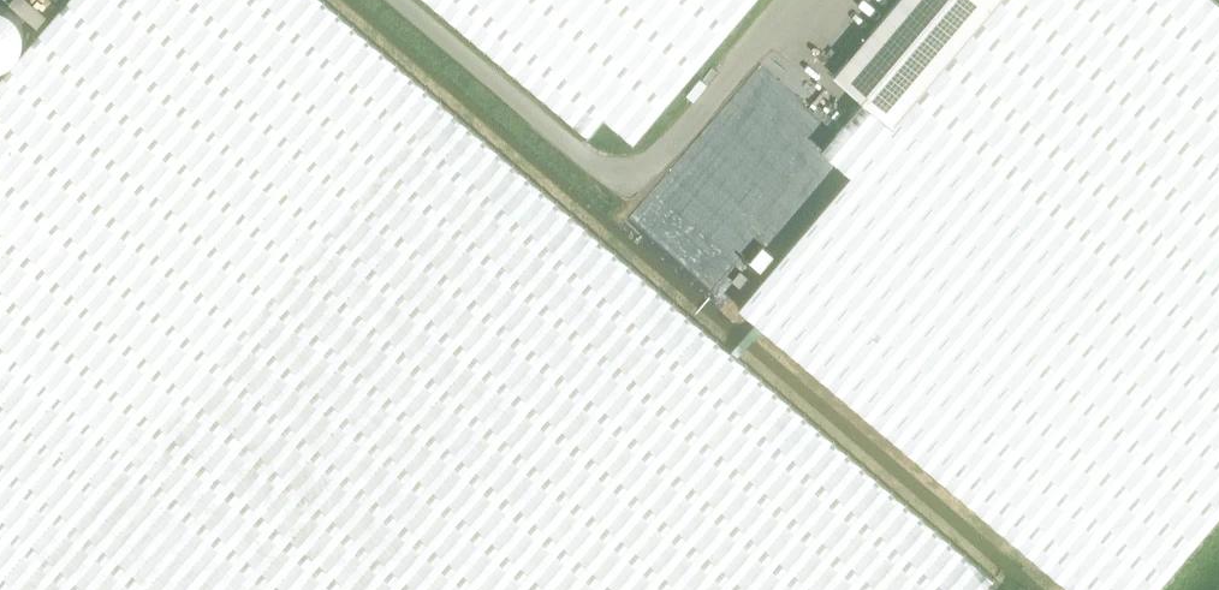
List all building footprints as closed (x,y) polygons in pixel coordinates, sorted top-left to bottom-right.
[(994,577),(326,0),(68,0),(0,78),(0,589),(983,589),(994,577)] [(589,134),(605,116),(634,141),(754,0),(430,0),(589,134)] [(1217,0),(1000,0),(851,175),(739,306),(1073,589),(1156,589),(1218,516),(1218,2),(1217,0)] [(851,175),(1000,0),(898,0),(834,74),(864,100),(822,150),(851,175)] [(13,34),(11,24),(5,14),(1,11),(0,11),(0,56),(6,52),(11,44),(13,35),(13,34)] [(750,261),(761,271),(774,255),(763,246),(750,261)]
